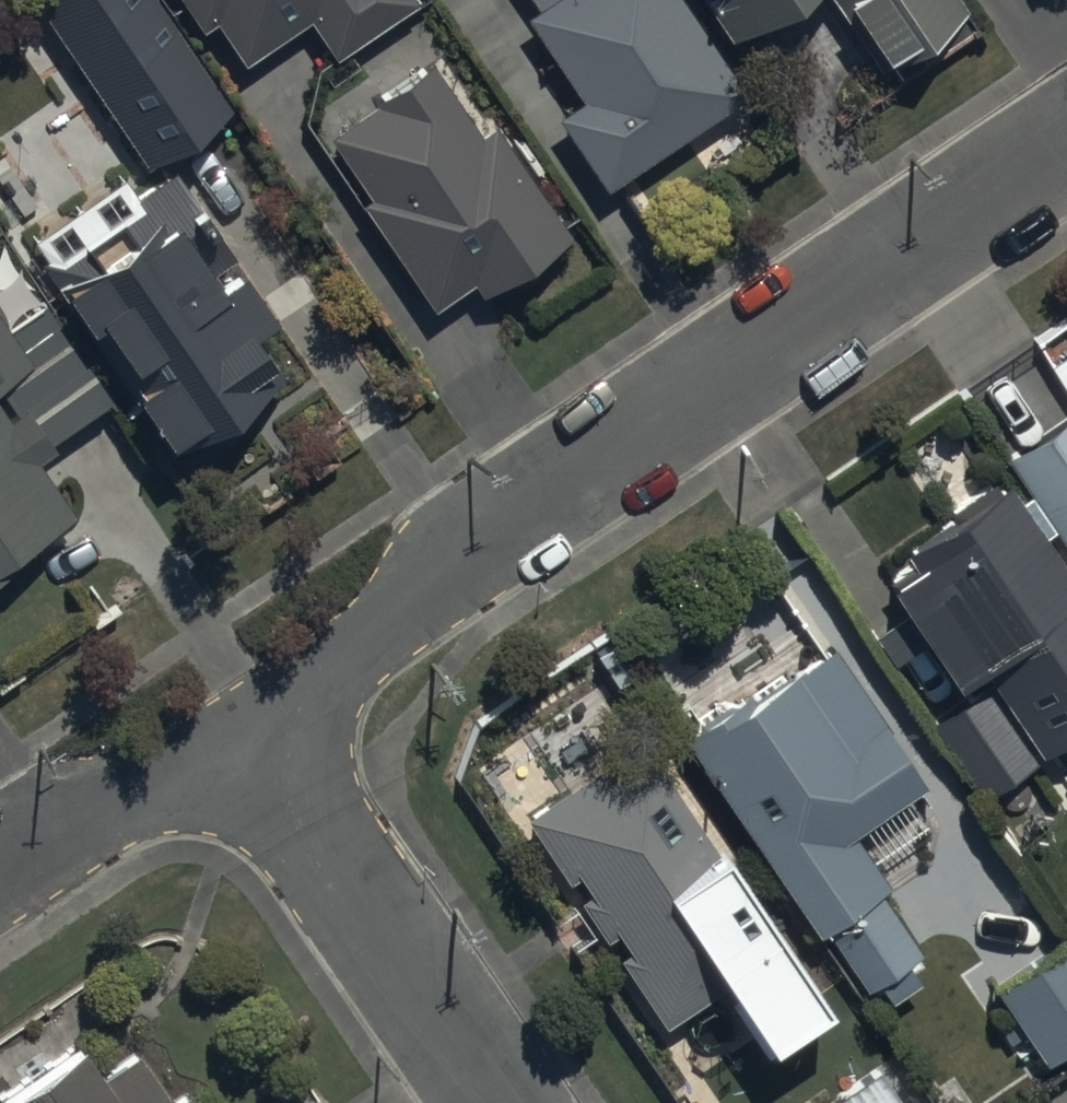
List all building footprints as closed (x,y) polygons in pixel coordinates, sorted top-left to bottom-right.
[(152,175),(235,120),(155,0),(35,0),(152,175)] [(316,31),(341,68),(421,15),(411,0),(178,0),(209,47),(220,40),(245,77),(316,31)] [(545,18),(527,31),(582,113),(559,129),(610,206),(753,112),(701,34),(679,0),(533,0),(545,18)] [(734,63),(829,0),(692,0),(734,63)] [(877,96),(968,36),(945,0),(848,0),(824,16),(877,96)] [(437,321),(478,294),(487,307),(572,251),(499,142),(483,152),(428,70),(325,138),(372,209),(365,213),(437,321)] [(281,352),(170,185),(38,272),(148,439),(177,482),(279,415),(250,372),(281,352)] [(37,387),(0,331),(0,411),(37,387)] [(1001,461),(1066,560),(1066,418),(1001,461)] [(79,538),(0,420),(0,590),(79,538)] [(1066,762),(1066,590),(1004,495),(883,574),(971,706),(930,733),(985,817),(1026,789),(1066,762)] [(681,724),(869,1008),(934,966),(857,850),(928,803),(833,659),(762,706),(745,682),(681,724)] [(639,742),(521,819),(669,1041),(721,1007),(763,1070),(828,1027),(786,964),(639,742)] [(1043,1079),(1066,1063),(1066,942),(987,995),(1043,1079)] [(180,1084),(168,1094),(133,1045),(96,1070),(74,1038),(0,1090),(0,1102),(193,1102),(180,1084)] [(876,1071),(827,1102),(897,1102),(876,1071)]
